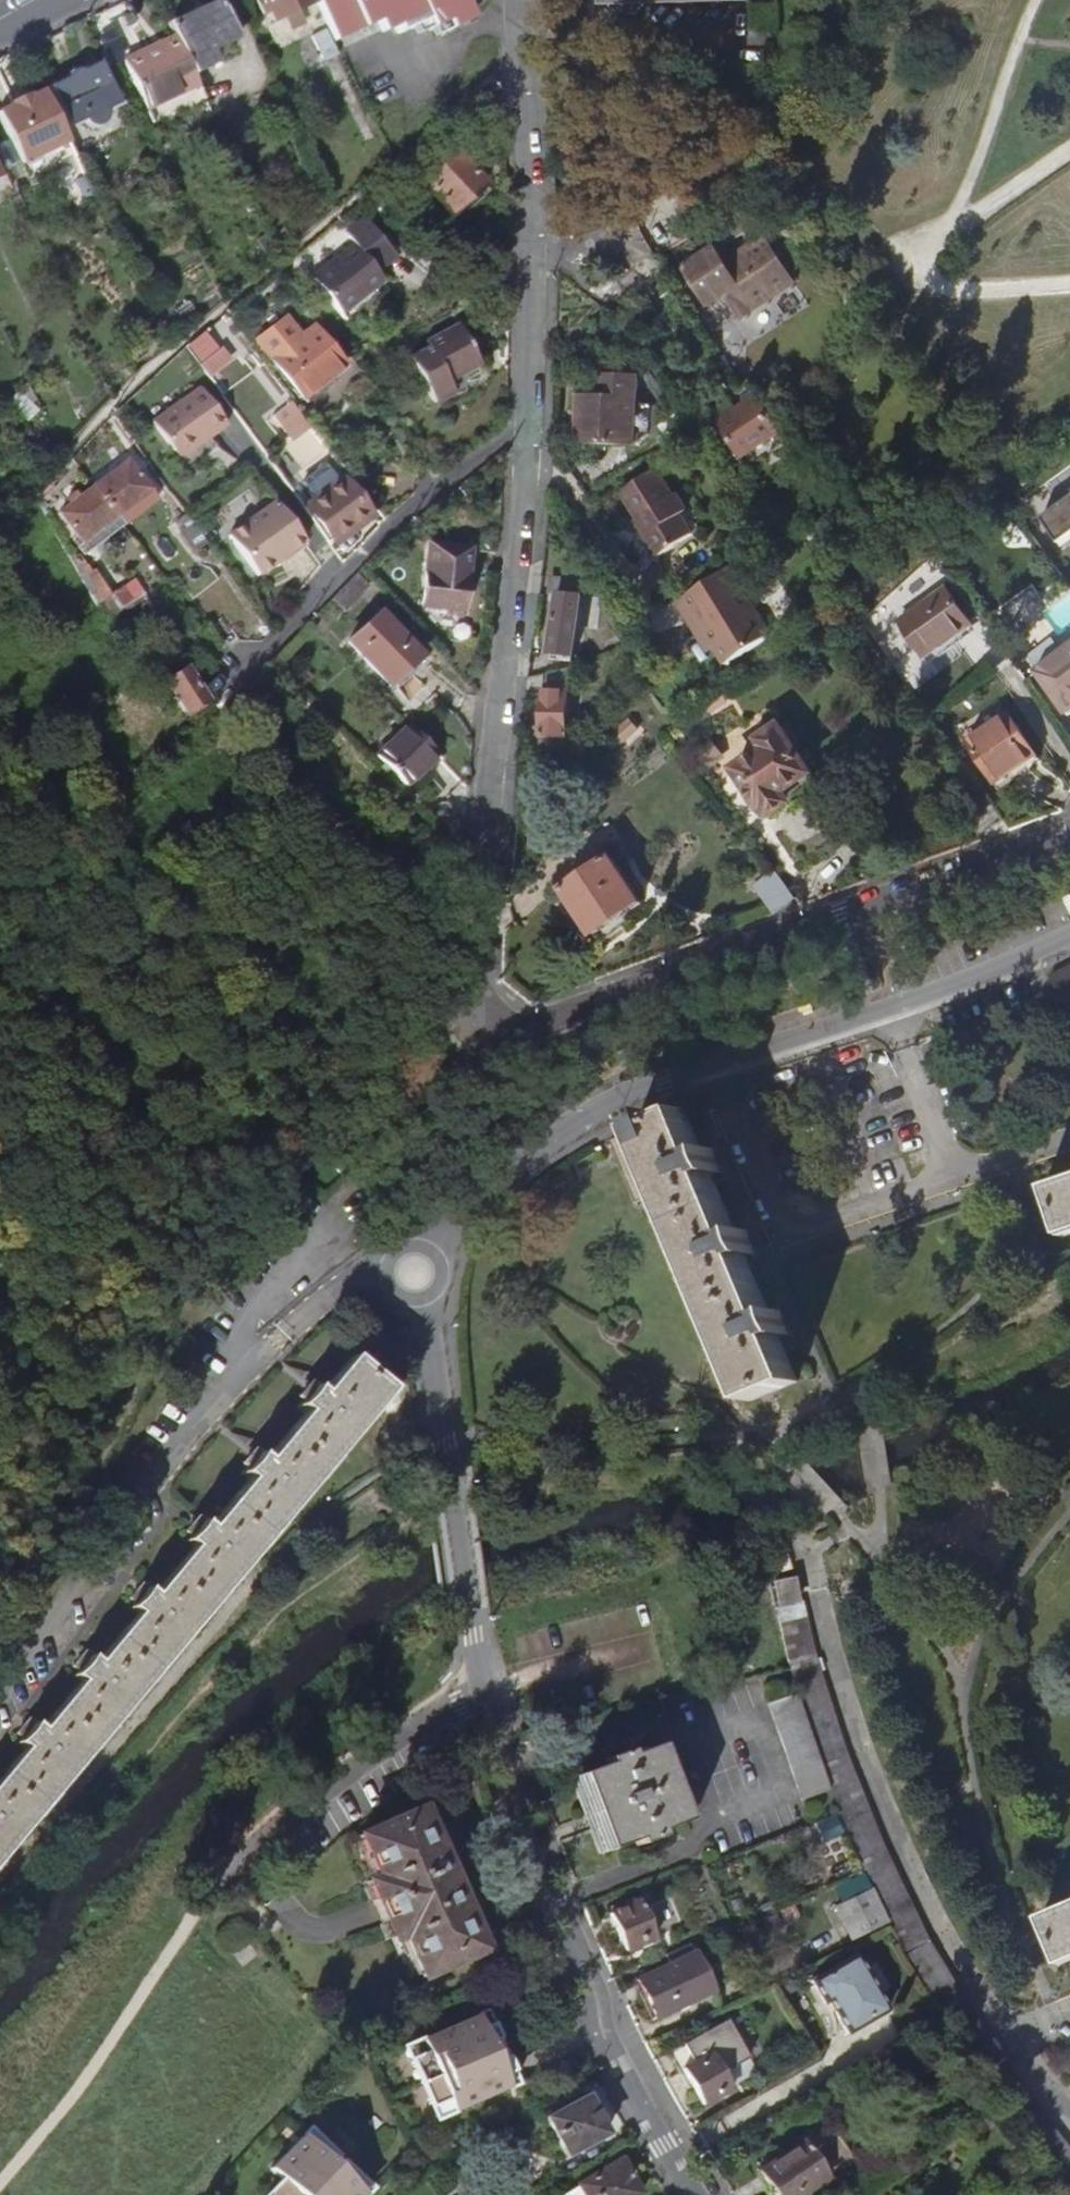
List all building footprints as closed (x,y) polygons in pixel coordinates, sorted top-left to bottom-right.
[(175,37),(190,68),(212,57),(208,47),(237,33),(221,0),(212,0),(167,20),(175,37)] [(276,16),(310,0),(269,0),(276,16)] [(335,41),(377,22),(382,33),(394,27),(398,35),(431,19),(436,29),(448,23),(451,29),(473,19),(469,7),(466,0),(315,0),(335,41)] [(603,10),(751,7),(751,0),(603,0),(603,10)] [(780,38),(780,5),(751,7),(751,39),(780,38)] [(190,68),(175,37),(124,62),(146,108),(198,84),(190,68)] [(109,110),(121,104),(102,64),(54,87),(72,128),(85,122),(90,126),(96,128),(102,127),(107,124),(110,118),(109,110)] [(44,90),(29,97),(27,93),(10,101),(12,105),(0,111),(0,119),(28,178),(75,155),(44,90)] [(139,127),(134,117),(126,121),(131,131),(139,127)] [(420,174),(451,209),(484,180),(453,145),(420,174)] [(343,229),(353,241),(312,276),(339,309),(381,274),(375,267),(393,251),(365,217),(357,217),(343,229)] [(260,226),(250,232),(255,240),(265,234),(260,226)] [(719,242),(687,264),(713,302),(730,290),(746,313),(798,278),(767,232),(729,257),(719,242)] [(265,234),(255,240),(261,250),(271,244),(265,234)] [(187,302),(174,310),(179,319),(193,310),(187,302)] [(448,311),(416,329),(420,335),(401,346),(431,399),(450,389),(444,379),(475,361),(448,311)] [(224,317),(187,344),(211,376),(248,349),(224,317)] [(271,356),(300,394),(340,363),(310,325),(271,356)] [(587,394),(585,444),(640,446),(642,375),(604,373),(603,396),(587,394)] [(25,383),(18,391),(31,403),(34,400),(27,385),(25,383)] [(197,385),(150,422),(179,458),(226,421),(197,385)] [(716,423),(736,459),(779,434),(759,399),(758,399),(751,387),(745,390),(743,407),(716,423)] [(18,391),(7,402),(26,422),(38,410),(31,403),(18,391)] [(267,408),(283,429),(300,416),(284,394),(267,408)] [(111,505),(124,520),(156,495),(125,455),(92,482),(111,505)] [(660,558),(694,535),(681,516),(687,511),(676,495),(673,497),(654,471),(621,494),(639,520),(635,523),(660,558)] [(309,503),(336,538),(369,511),(342,476),(309,503)] [(111,505),(92,482),(58,508),(89,547),(124,520),(111,505)] [(1069,501),(1069,494),(1037,517),(1062,551),(1069,545),(1069,538),(1063,544),(1045,519),(1069,501)] [(1045,519),(1063,544),(1069,538),(1069,501),(1045,519)] [(277,505),(229,539),(257,579),(289,558),(292,562),(309,550),(277,505)] [(460,610),(467,547),(431,543),(422,605),(460,610)] [(693,614),(728,667),(774,636),(740,583),(748,577),(738,562),(676,602),(687,618),(693,614)] [(121,606),(144,592),(135,578),(113,592),(121,606)] [(585,587),(582,583),(557,580),(555,595),(562,596),(554,659),(575,662),(585,587)] [(901,620),(925,655),(933,650),(936,654),(976,626),(948,588),(901,620)] [(386,608),(355,635),(395,681),(426,653),(386,608)] [(1044,668),(1069,703),(1069,649),(1044,668)] [(206,699),(186,666),(166,679),(185,711),(206,699)] [(305,668),(295,678),(303,686),(313,677),(305,668)] [(580,671),(550,675),(547,736),(571,736),(572,694),(579,694),(580,671)] [(723,687),(709,697),(716,705),(730,695),(723,687)] [(315,709),(307,703),(304,706),(311,713),(315,709)] [(806,739),(786,712),(763,730),(769,738),(738,761),(772,806),(820,771),(799,744),(806,739)] [(969,743),(997,783),(1038,754),(1010,715),(969,743)] [(438,757),(410,725),(379,755),(408,787),(438,757)] [(1001,819),(981,789),(956,806),(976,835),(1001,819)] [(597,879),(573,895),(604,941),(651,910),(616,858),(593,873),(597,879)] [(775,915),(796,898),(777,871),(754,888),(775,915)] [(1049,976),(1057,992),(1069,1015),(1069,966),(1049,976)] [(668,1191),(757,1408),(805,1388),(787,1344),(784,1337),(794,1333),(790,1322),(786,1312),(776,1316),(755,1264),(752,1257),(760,1253),(756,1242),(751,1231),(742,1234),(721,1184),(718,1176),(728,1172),(723,1162),(719,1151),(710,1155),(691,1109),(662,1120),(658,1111),(639,1119),(642,1127),(668,1191)] [(642,1127),(610,1140),(611,1143),(637,1204),(668,1191),(642,1127)] [(1069,1232),(1069,1178),(1055,1183),(1069,1232)] [(389,1394),(350,1362),(321,1398),(312,1390),(304,1400),(295,1410),(304,1418),(265,1464),(256,1457),(248,1467),(240,1477),(249,1485),(209,1532),(201,1525),(193,1534),(185,1543),(193,1550),(153,1599),(144,1593),(136,1602),(129,1611),(138,1618),(97,1667),(88,1660),(80,1670),(72,1680),(81,1687),(42,1733),(33,1726),(26,1735),(18,1745),(26,1752),(0,1784),(0,1863),(389,1394)] [(776,1606),(797,1600),(792,1576),(770,1581),(776,1606)] [(789,1669),(797,1693),(827,1782),(838,1814),(859,1860),(871,1889),(887,1922),(894,1939),(902,1955),(955,2046),(998,2102),(1053,2175),(1055,2173),(1069,2161),(1069,2149),(981,2027),(928,1940),(884,1849),(862,1793),(846,1754),(815,1658),(801,1599),(797,1600),(776,1606),(789,1669)] [(827,1782),(797,1693),(769,1703),(798,1792),(827,1782)] [(610,1762),(569,1777),(586,1823),(598,1854),(638,1839),(640,1845),(662,1837),(660,1831),(693,1819),(664,1741),(632,1753),(630,1747),(607,1755),(610,1762)] [(487,1948),(426,1802),(363,1829),(382,1872),(373,1876),(397,1934),(407,1930),(426,1974),(487,1948)] [(851,1940),(887,1922),(871,1889),(835,1906),(851,1940)] [(625,1952),(655,1940),(640,1902),(609,1914),(625,1952)] [(1042,1914),(1062,1961),(1069,1958),(1069,1902),(1042,1914)] [(688,1944),(663,1955),(668,1966),(693,1955),(688,1944)] [(852,1954),(808,1980),(822,2003),(826,2000),(845,2033),(885,2009),(852,1954)] [(693,1955),(668,1966),(635,1980),(652,2019),(710,1993),(693,1955)] [(516,2042),(499,2003),(490,2007),(507,2046),(516,2042)] [(479,2011),(422,2038),(404,2046),(438,2117),(455,2110),(513,2083),(522,2079),(487,2007),(479,2011)] [(730,2092),(716,2066),(741,2052),(725,2022),(672,2051),(682,2070),(680,2071),(700,2108),(730,2092)] [(610,2131),(590,2094),(551,2116),(570,2153),(610,2131)] [(386,2126),(390,2121),(383,2114),(378,2120),(386,2126)] [(756,2171),(771,2194),(797,2194),(852,2158),(827,2123),(756,2171)] [(369,2193),(375,2187),(313,2127),(308,2133),(275,2167),(284,2176),(267,2193),(265,2194),(367,2194),(369,2193)] [(624,2158),(561,2194),(638,2194),(644,2192),(624,2158)]
